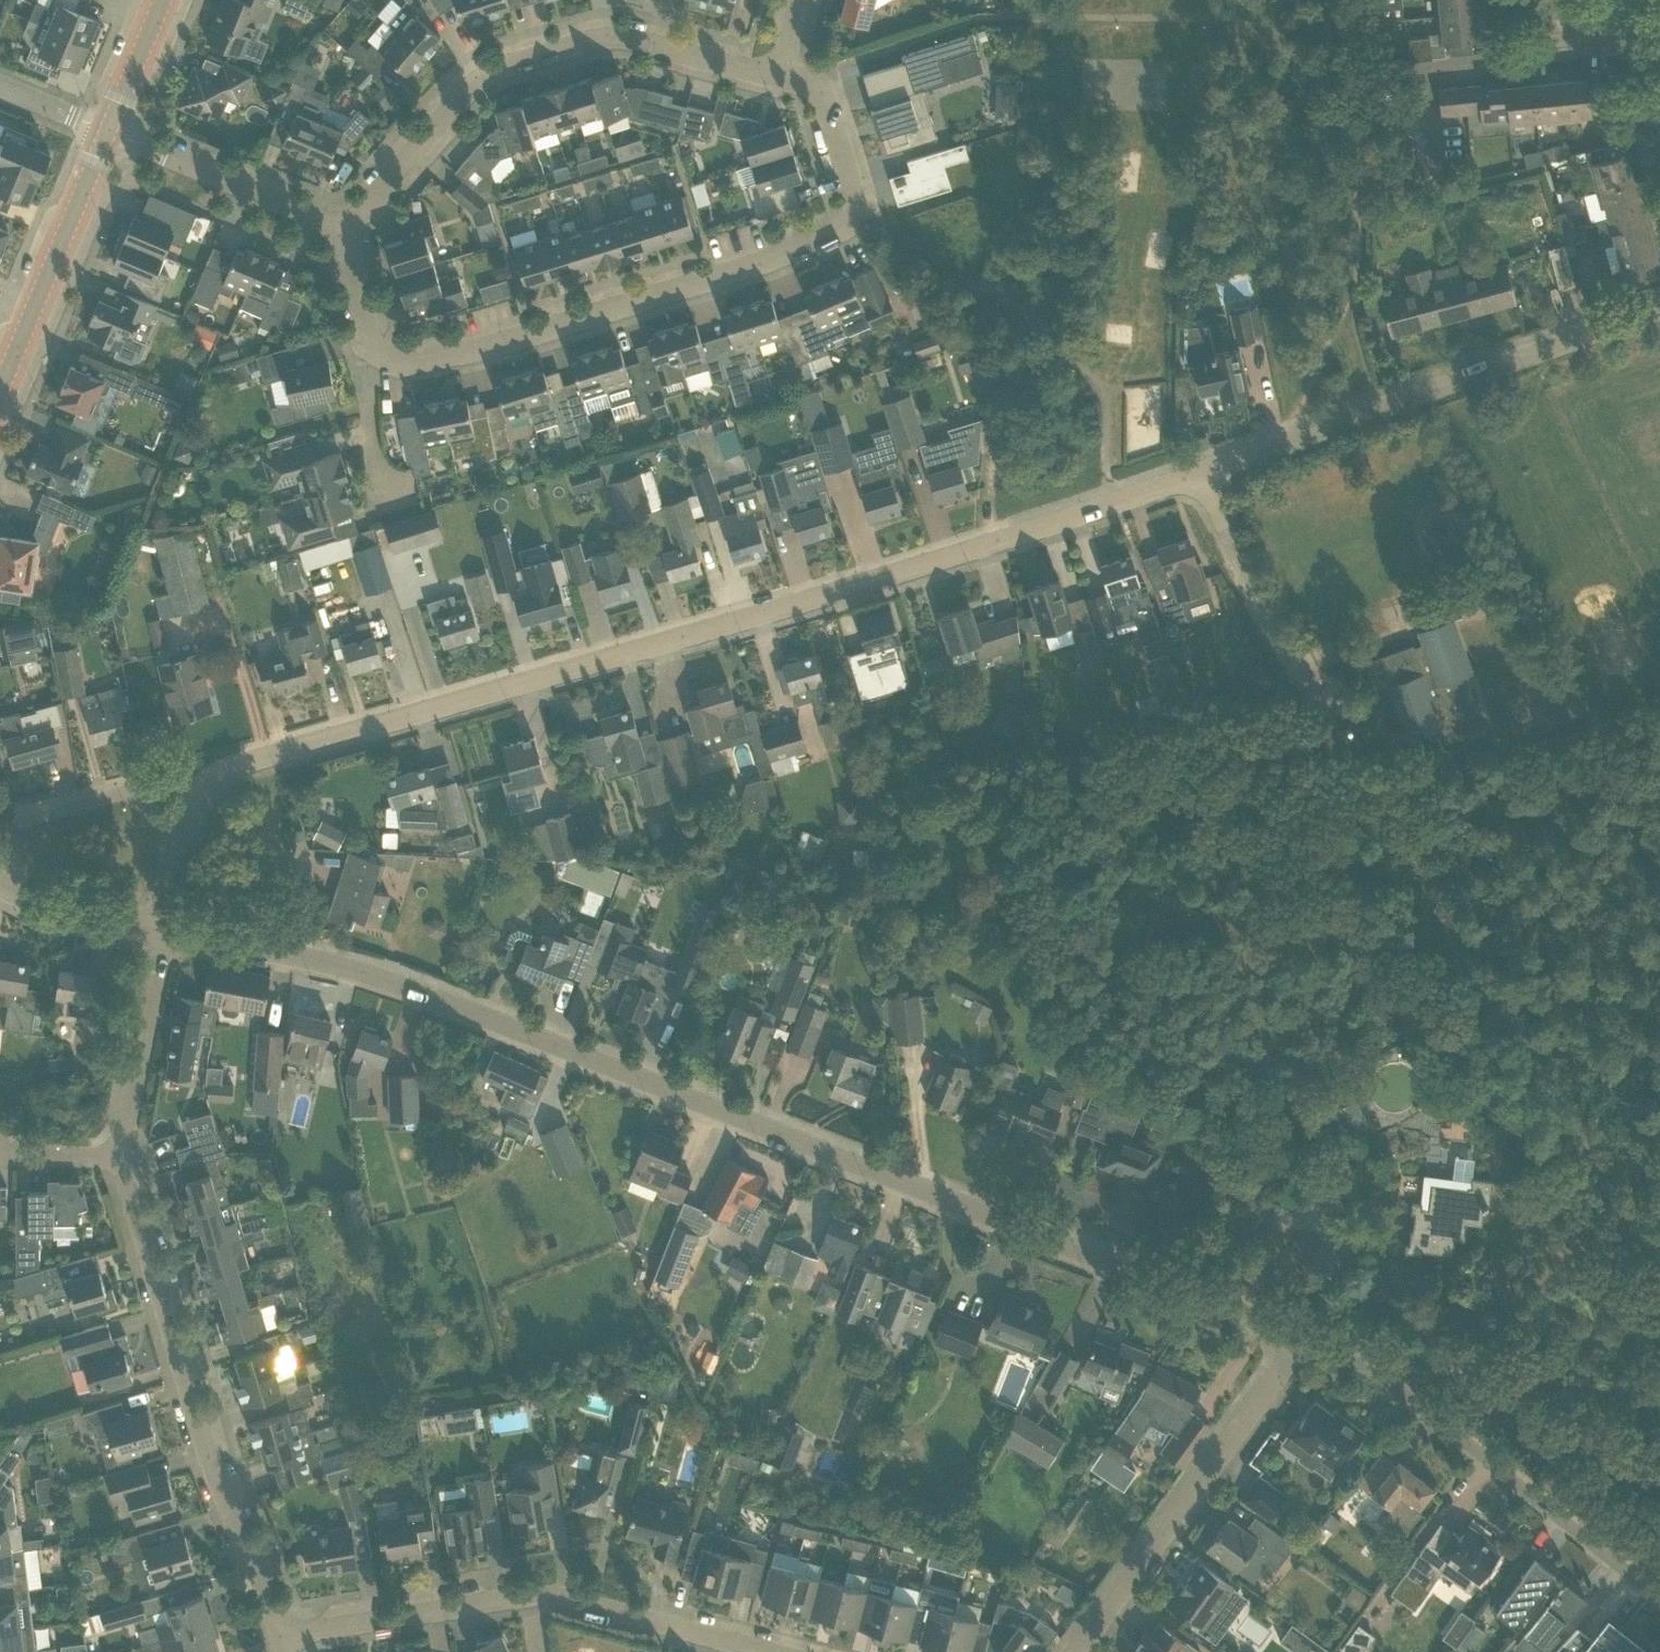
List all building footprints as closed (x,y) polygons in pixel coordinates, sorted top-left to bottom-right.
[(49,8),(36,3),(29,19),(50,27),(88,43),(90,40),(95,43),(103,24),(97,22),(98,19),(77,10),(81,0),(52,0),(49,8)] [(207,40),(218,45),(217,47),(231,53),(232,51),(242,55),(258,17),(266,21),(274,0),(224,0),(207,40)] [(342,0),(324,0),(322,4),(338,11),(342,0)] [(377,13),(384,20),(386,22),(395,30),(426,57),(438,44),(435,41),(440,35),(424,21),(412,11),(417,5),(421,10),(433,2),(432,0),(406,0),(401,6),(395,0),(388,0),(377,13)] [(455,0),(461,21),(468,19),(470,23),(487,17),(481,0),(455,0)] [(487,17),(503,12),(502,8),(509,6),(507,0),(481,0),(487,17)] [(708,5),(725,9),(726,5),(733,7),(735,0),(709,0),(708,5)] [(841,19),(867,26),(872,8),(886,0),(846,0),(841,19)] [(1477,11),(1476,0),(1434,0),(1436,15),(1477,11)] [(1380,4),(1381,21),(1394,20),(1392,3),(1380,4)] [(1409,39),(1411,59),(1446,56),(1444,42),(1480,39),(1477,11),(1436,15),(1437,32),(1441,32),(1442,42),(1430,43),(1430,37),(1409,39)] [(386,22),(384,20),(368,39),(372,43),(368,48),(356,38),(346,50),(373,73),(387,57),(407,73),(412,68),(415,70),(426,57),(386,22)] [(1394,20),(1381,21),(1383,37),(1396,36),(1394,20)] [(88,43),(50,27),(44,42),(36,38),(26,63),(51,73),(57,59),(78,67),(80,64),(85,67),(93,49),(87,46),(88,43)] [(903,62),(862,74),(873,109),(874,109),(875,113),(872,114),(879,137),(881,136),(887,153),(937,138),(922,90),(949,82),(949,81),(942,60),(976,49),(978,48),(973,33),(901,55),(903,62)] [(225,66),(220,78),(196,68),(181,104),(217,120),(227,96),(238,101),(249,77),(225,66)] [(619,72),(593,80),(604,115),(605,119),(628,112),(626,116),(646,121),(680,130),(686,105),(671,101),(673,95),(637,86),(624,89),(619,72)] [(1560,80),(1564,120),(1582,118),(1582,113),(1592,112),(1591,99),(1604,98),(1601,72),(1585,74),(1586,78),(1560,80)] [(568,84),(580,122),(604,115),(593,80),(592,76),(568,84)] [(293,80),(279,112),(293,118),(291,122),(283,143),(290,145),(288,149),(305,156),(321,117),(327,106),(329,100),(306,90),(307,86),(293,80)] [(1508,122),(1524,120),(1536,119),(1532,83),(1523,84),(1523,80),(1504,82),(1507,118),(1508,122)] [(1564,120),(1560,80),(1532,83),(1536,119),(1546,118),(1546,122),(1564,120)] [(997,82),(996,119),(1019,119),(1020,82),(997,82)] [(1479,120),(1483,120),(1507,118),(1504,82),(1463,86),(1465,99),(1466,112),(1478,111),(1479,120)] [(384,83),(374,95),(388,106),(398,95),(384,83)] [(280,107),(286,91),(269,84),(262,100),(280,107)] [(545,91),(557,130),(580,122),(568,84),(545,91)] [(1463,86),(1439,88),(1438,88),(1440,101),(1465,99),(1463,86)] [(545,91),(521,98),(522,103),(533,137),(557,130),(545,91)] [(995,120),(995,96),(974,96),(974,120),(995,120)] [(1441,115),(1463,112),(1466,112),(1465,99),(1440,101),(1441,115)] [(460,165),(455,171),(463,179),(473,187),(484,174),(485,175),(501,157),(512,153),(510,149),(534,142),(533,137),(522,103),(496,111),(502,128),(490,131),(481,141),(468,156),(460,165)] [(707,140),(709,133),(715,112),(687,105),(680,130),(679,132),(707,140)] [(321,117),(305,156),(321,163),(323,159),(329,162),(337,144),(348,149),(373,121),(359,108),(352,116),(329,107),(327,106),(321,117)] [(724,111),(719,131),(744,138),(752,164),(793,150),(785,123),(762,131),(759,120),(724,111)] [(0,155),(0,161),(40,178),(50,154),(27,144),(30,135),(5,125),(0,138),(0,141),(5,143),(0,155)] [(1608,145),(1585,151),(1587,158),(1588,163),(1591,162),(1594,172),(1591,172),(1596,190),(1636,179),(1629,155),(1633,154),(1629,139),(1608,145)] [(911,174),(895,179),(902,203),(930,194),(929,193),(942,189),(935,167),(943,165),(968,157),(964,142),(907,160),(910,170),(911,174)] [(1567,142),(1551,147),(1554,159),(1570,154),(1567,142)] [(625,144),(616,147),(620,160),(629,157),(625,144)] [(802,177),(793,150),(752,164),(736,169),(741,186),(747,184),(750,196),(757,217),(796,205),(789,182),(802,177)] [(1524,154),(1527,166),(1542,162),(1539,150),(1524,154)] [(592,158),(595,168),(609,163),(606,153),(592,158)] [(645,160),(648,170),(662,165),(659,155),(645,160)] [(581,172),(595,168),(592,158),(578,162),(581,172)] [(634,174),(648,170),(645,160),(631,164),(634,174)] [(0,207),(7,192),(28,201),(38,178),(40,179),(40,178),(0,161),(0,207)] [(557,180),(571,175),(568,165),(554,169),(557,180)] [(597,175),(600,185),(614,180),(611,170),(597,175)] [(500,197),(495,184),(485,175),(484,174),(473,187),(489,201),(500,197)] [(586,189),(600,185),(597,175),(583,179),(586,189)] [(489,201),(473,187),(463,179),(451,193),(472,211),(476,224),(494,218),(489,201)] [(1643,205),(1636,179),(1596,190),(1600,207),(1604,206),(1607,215),(1643,205)] [(1572,181),(1557,185),(1561,199),(1576,195),(1572,181)] [(559,186),(562,196),(576,192),(573,182),(559,186)] [(525,196),(528,207),(542,202),(539,192),(525,196)] [(657,203),(669,240),(693,233),(682,195),(657,203)] [(514,211),(528,207),(525,196),(511,201),(514,211)] [(123,227),(119,237),(164,256),(171,241),(183,246),(184,243),(192,223),(197,213),(160,198),(156,208),(150,222),(134,215),(128,229),(123,227)] [(419,199),(412,200),(413,212),(421,211),(419,199)] [(646,247),(669,240),(657,203),(633,210),(646,252),(647,252),(646,247)] [(1010,207),(984,204),(980,244),(1006,246),(1010,207)] [(1607,215),(1615,243),(1654,232),(1650,215),(1646,216),(1643,205),(1607,215)] [(611,222),(622,259),(646,252),(633,210),(634,214),(611,222)] [(1569,210),(1556,213),(1560,228),(1573,224),(1569,210)] [(395,268),(396,274),(434,262),(429,248),(439,245),(435,234),(429,213),(413,218),(408,225),(411,236),(384,245),(391,269),(395,268)] [(622,259),(611,222),(587,229),(599,267),(622,259)] [(1573,224),(1560,228),(1564,244),(1565,245),(1577,242),(1573,224)] [(9,231),(0,227),(0,252),(9,231)] [(562,232),(575,274),(599,267),(587,229),(564,236),(563,232),(562,232)] [(538,239),(550,277),(573,270),(574,274),(575,274),(562,232),(538,239)] [(1659,249),(1654,232),(1615,243),(1621,268),(1618,269),(1622,284),(1647,277),(1644,264),(1658,260),(1655,250),(1659,249)] [(158,272),(164,256),(119,237),(114,248),(119,250),(114,264),(130,270),(124,285),(144,293),(160,300),(170,277),(158,272)] [(550,277),(538,239),(514,247),(525,285),(550,277)] [(1575,285),(1568,256),(1564,244),(1549,248),(1560,289),(1575,285)] [(233,287),(246,293),(262,254),(246,248),(244,251),(238,248),(227,273),(206,264),(192,299),(212,307),(219,290),(230,295),(233,287)] [(279,261),(262,254),(246,293),(247,293),(241,306),(263,316),(260,324),(274,330),(288,298),(274,292),(284,268),(277,265),(279,261)] [(430,297),(434,312),(467,302),(461,281),(459,275),(448,278),(447,274),(438,277),(434,262),(396,274),(406,304),(430,297)] [(1516,301),(1511,279),(1507,266),(1460,279),(1457,265),(1429,273),(1427,268),(1406,273),(1411,292),(1402,294),(1381,300),(1390,334),(1516,301)] [(843,275),(827,282),(848,333),(871,323),(865,310),(887,301),(873,266),(857,273),(859,278),(853,280),(851,276),(844,279),(843,275)] [(508,279),(491,284),(495,299),(512,294),(508,279)] [(807,348),(811,359),(829,352),(825,342),(848,333),(827,282),(810,289),(812,292),(805,295),(816,320),(799,327),(807,348)] [(132,360),(142,356),(147,343),(133,337),(141,317),(150,321),(156,305),(147,301),(127,293),(121,307),(99,298),(90,320),(93,322),(88,335),(102,340),(103,344),(110,347),(114,346),(119,347),(116,354),(132,360)] [(807,348),(799,327),(796,319),(780,325),(772,300),(765,302),(764,298),(747,303),(759,343),(775,338),(778,349),(790,346),(796,364),(811,359),(807,348)] [(734,347),(720,351),(728,377),(745,372),(743,367),(751,365),(745,347),(759,343),(747,303),(730,308),(731,312),(724,314),(731,335),(734,347)] [(156,305),(152,315),(171,322),(184,316),(156,305)] [(1246,307),(1230,312),(1237,342),(1264,335),(1257,307),(1247,309),(1246,307)] [(189,309),(186,317),(195,321),(198,313),(189,309)] [(720,351),(706,355),(696,323),(689,325),(688,321),(671,327),(685,375),(709,367),(714,382),(728,377),(720,351)] [(204,325),(197,341),(211,347),(218,331),(204,325)] [(685,375),(671,327),(654,332),(655,336),(648,338),(656,365),(647,368),(651,381),(661,378),(662,382),(685,375)] [(1183,337),(1183,360),(1193,358),(1194,361),(1202,396),(1220,392),(1221,397),(1249,391),(1239,348),(1212,354),(1206,332),(1183,337)] [(234,339),(218,345),(223,360),(240,355),(234,339)] [(920,341),(913,343),(917,356),(925,353),(920,341)] [(611,345),(595,350),(607,391),(612,406),(635,399),(637,405),(640,413),(655,409),(652,401),(649,390),(648,388),(645,379),(641,367),(627,371),(620,347),(613,349),(611,345)] [(272,407),(278,424),(309,415),(330,408),(326,396),(335,395),(329,365),(317,367),(316,363),(292,368),(285,347),(256,356),(265,383),(282,377),(288,380),(292,401),(272,407)] [(565,391),(576,424),(577,424),(590,420),(583,398),(607,391),(595,350),(578,355),(579,359),(572,361),(580,388),(566,392),(566,390),(565,391)] [(224,384),(251,377),(246,358),(219,366),(224,384)] [(72,423),(95,433),(100,421),(97,416),(91,414),(99,394),(107,392),(115,371),(98,364),(94,375),(71,365),(61,390),(61,391),(58,398),(60,402),(78,410),(72,423)] [(536,428),(559,421),(561,429),(576,424),(565,391),(551,395),(544,370),(537,372),(535,368),(518,374),(531,413),(532,413),(536,428)] [(129,391),(136,375),(123,369),(116,386),(129,391)] [(507,421),(531,413),(518,374),(502,379),(503,383),(496,385),(507,421)] [(824,374),(817,377),(821,387),(828,384),(824,374)] [(129,391),(129,392),(141,398),(149,380),(136,375),(129,391)] [(649,390),(652,401),(655,409),(657,417),(671,413),(662,384),(648,388),(649,390)] [(749,386),(733,391),(737,403),(751,399),(753,398),(749,386)] [(818,388),(798,394),(803,411),(824,405),(818,388)] [(170,389),(163,407),(179,413),(186,396),(172,390),(170,389)] [(908,393),(883,402),(898,447),(923,439),(908,393)] [(459,397),(442,400),(450,442),(451,442),(454,457),(480,451),(482,459),(483,459),(485,468),(497,465),(495,456),(497,456),(491,429),(490,429),(489,423),(472,426),(467,399),(460,401),(459,397)] [(751,399),(737,403),(740,413),(754,408),(751,399)] [(408,416),(402,417),(399,417),(407,461),(414,464),(416,475),(432,471),(427,447),(450,442),(442,400),(424,404),(425,408),(418,409),(420,417),(414,418),(413,414),(408,415),(408,416)] [(590,420),(577,424),(582,437),(596,433),(592,419),(590,420)] [(826,473),(856,464),(847,433),(843,419),(813,428),(817,442),(826,473)] [(950,436),(921,445),(924,454),(930,473),(929,473),(930,478),(937,499),(966,490),(960,469),(960,466),(978,461),(982,419),(948,429),(950,436)] [(505,426),(491,429),(497,456),(495,449),(510,445),(505,426)] [(27,471),(47,480),(71,489),(82,461),(79,460),(88,439),(80,436),(59,427),(53,442),(55,443),(53,449),(39,443),(27,471)] [(733,428),(716,433),(724,457),(741,452),(733,428)] [(1206,434),(1192,437),(1194,446),(1208,443),(1206,434)] [(174,457),(189,462),(195,446),(180,441),(174,457)] [(309,444),(263,458),(269,477),(272,487),(291,482),(299,479),(304,494),(345,482),(344,479),(348,477),(350,473),(348,466),(344,464),(340,451),(314,459),(309,444)] [(758,444),(744,449),(750,469),(764,464),(758,444)] [(855,466),(863,493),(864,498),(870,519),(900,510),(894,490),(906,486),(896,454),(855,466)] [(160,467),(147,462),(140,478),(154,483),(160,467)] [(599,463),(584,468),(589,485),(604,481),(599,463)] [(832,502),(821,463),(787,474),(784,465),(759,473),(769,509),(789,503),(792,514),(794,519),(800,540),(830,531),(822,505),(832,502)] [(701,471),(691,474),(706,519),(725,512),(709,468),(708,468),(708,466),(700,468),(701,471)] [(619,478),(611,481),(612,484),(622,517),(649,509),(638,473),(619,478)] [(299,511),(281,517),(284,527),(290,546),(335,533),(331,518),(354,512),(350,498),(352,494),(350,487),(346,485),(345,482),(304,494),(308,509),(299,511)] [(722,516),(727,533),(735,559),(765,550),(758,527),(767,525),(756,489),(734,496),(738,511),(722,516)] [(37,509),(69,521),(76,506),(44,492),(37,509)] [(688,497),(662,505),(671,535),(675,533),(679,547),(664,552),(665,557),(671,578),(701,569),(695,548),(694,544),(701,542),(688,497)] [(386,523),(394,550),(442,535),(433,508),(386,523)] [(226,509),(212,513),(214,521),(228,517),(226,509)] [(0,598),(20,601),(21,589),(33,591),(40,550),(46,551),(55,531),(37,523),(32,535),(31,539),(1,535),(0,544),(0,584),(3,584),(0,598)] [(348,535),(366,592),(392,584),(374,527),(348,535)] [(209,605),(189,528),(155,537),(169,591),(154,595),(160,617),(160,618),(162,618),(209,605)] [(504,529),(483,535),(492,568),(498,589),(516,584),(519,594),(515,595),(523,621),(565,609),(564,605),(577,601),(563,555),(551,558),(550,556),(520,565),(520,567),(515,569),(504,529)] [(1196,562),(1189,538),(1159,547),(1166,570),(1150,577),(1149,575),(1148,576),(1167,625),(1189,618),(1184,603),(1211,595),(1201,560),(1199,561),(1196,562)] [(603,598),(633,589),(627,568),(626,563),(625,563),(620,547),(585,558),(580,540),(561,546),(572,584),(591,578),(590,574),(596,573),(603,598)] [(645,542),(633,545),(637,561),(649,558),(645,542)] [(1148,594),(1142,595),(1138,581),(1139,581),(1137,577),(1131,556),(1101,565),(1108,586),(1109,589),(1086,596),(1096,627),(1133,615),(1142,643),(1162,637),(1148,594)] [(278,565),(286,591),(304,585),(296,559),(278,565)] [(486,571),(468,576),(476,606),(494,601),(486,571)] [(1221,571),(1212,574),(1214,580),(1217,579),(1223,590),(1229,586),(1221,571)] [(1033,631),(1033,632),(1045,633),(1070,625),(1068,619),(1070,619),(1066,605),(1067,604),(1065,600),(1059,579),(1029,588),(1035,609),(1037,612),(1030,615),(1033,631)] [(434,620),(438,619),(445,643),(478,634),(471,608),(470,609),(466,596),(455,599),(454,594),(427,601),(433,622),(434,622),(434,620)] [(1006,659),(1027,653),(1020,632),(1016,617),(995,623),(994,619),(975,625),(970,607),(940,616),(950,650),(974,643),(978,657),(1002,649),(1006,659)] [(848,652),(847,653),(862,701),(892,692),(888,679),(906,673),(899,651),(895,652),(893,645),(901,643),(891,609),(857,620),(866,648),(849,654),(848,652)] [(1030,615),(1016,617),(1020,632),(1033,631),(1030,615)] [(160,617),(148,620),(155,645),(169,641),(162,618),(160,618),(160,617)] [(41,648),(34,618),(0,625),(0,637),(4,656),(41,648)] [(326,651),(320,630),(317,619),(276,630),(282,651),(257,658),(265,687),(275,684),(277,690),(311,681),(304,656),(309,655),(309,656),(326,651)] [(1406,738),(1427,731),(1440,727),(1445,743),(1485,729),(1468,682),(1464,683),(1462,677),(1473,673),(1454,619),(1418,631),(1423,645),(1415,648),(1414,644),(1364,662),(1375,691),(1388,686),(1406,738)] [(355,624),(357,630),(341,634),(351,670),(381,661),(374,635),(369,620),(355,624)] [(1091,627),(1073,633),(1086,677),(1105,671),(1091,627)] [(55,650),(63,696),(86,692),(77,645),(55,650)] [(160,664),(169,698),(175,719),(213,708),(207,687),(198,653),(160,664)] [(840,716),(834,718),(815,654),(799,659),(795,656),(788,658),(786,663),(785,663),(786,667),(778,669),(785,690),(792,688),(797,704),(812,699),(826,744),(846,738),(840,716)] [(936,657),(921,661),(927,679),(941,674),(936,657)] [(919,671),(911,673),(914,685),(922,682),(919,671)] [(751,731),(743,703),(735,705),(728,680),(698,689),(702,703),(688,707),(697,736),(727,727),(730,737),(751,731)] [(83,697),(89,720),(95,741),(125,733),(118,708),(126,706),(122,688),(100,694),(100,692),(83,697)] [(0,721),(0,739),(7,738),(14,764),(60,751),(53,726),(63,724),(57,702),(36,708),(37,710),(20,715),(18,712),(1,716),(2,720),(0,721)] [(605,732),(579,739),(579,740),(580,740),(581,740),(585,752),(587,756),(589,759),(594,763),(600,764),(605,763),(607,771),(644,760),(637,735),(639,735),(637,730),(631,709),(601,717),(605,732)] [(1001,715),(991,729),(1010,743),(1020,730),(1001,715)] [(798,721),(761,732),(769,759),(769,760),(806,750),(798,721)] [(672,784),(700,776),(687,732),(659,740),(672,784)] [(534,737),(504,745),(512,772),(513,778),(505,780),(510,799),(535,792),(533,783),(545,779),(541,763),(534,737)] [(769,759),(756,763),(760,776),(773,772),(770,763),(769,760),(769,759)] [(646,766),(636,769),(637,770),(646,803),(670,797),(661,762),(646,766)] [(434,787),(428,766),(388,778),(394,802),(403,800),(403,807),(401,807),(401,825),(436,826),(436,825),(440,825),(449,823),(449,824),(467,819),(456,781),(434,787)] [(866,787),(894,780),(902,778),(899,767),(863,775),(866,787)] [(740,802),(743,813),(771,805),(770,804),(779,801),(772,777),(763,780),(763,777),(746,782),(740,802)] [(858,796),(836,798),(839,822),(861,819),(858,796)] [(583,850),(571,811),(544,819),(556,859),(583,850)] [(322,820),(313,838),(337,849),(346,832),(322,820)] [(458,851),(477,845),(473,831),(454,837),(458,851)] [(803,854),(820,859),(827,837),(811,832),(803,854)] [(363,851),(361,855),(371,858),(381,861),(382,862),(396,866),(401,853),(385,852),(363,851)] [(373,888),(381,861),(371,858),(361,855),(349,852),(329,917),(343,921),(353,924),(356,916),(379,923),(384,907),(386,908),(390,893),(388,893),(373,888)] [(681,856),(680,864),(693,864),(694,856),(681,856)] [(605,866),(597,887),(610,892),(618,871),(605,866)] [(766,867),(766,876),(775,876),(775,867),(766,867)] [(622,871),(614,891),(624,895),(632,875),(622,871)] [(733,880),(729,892),(736,895),(741,883),(733,880)] [(612,933),(599,968),(616,974),(612,985),(627,990),(619,1009),(644,1019),(644,1018),(659,1023),(664,1009),(674,984),(671,983),(677,970),(645,958),(649,948),(630,941),(635,929),(616,921),(612,933)] [(581,922),(576,937),(593,944),(599,929),(581,922)] [(520,963),(517,969),(557,985),(562,971),(580,978),(593,944),(576,937),(573,945),(544,934),(538,949),(527,945),(531,934),(518,929),(510,933),(506,944),(509,946),(506,955),(517,959),(520,963)] [(677,970),(671,983),(674,984),(690,991),(707,950),(688,942),(677,970)] [(0,959),(0,1002),(9,1003),(5,1027),(31,1032),(34,1012),(42,1013),(46,991),(26,987),(30,964),(20,962),(21,958),(14,956),(13,961),(0,959)] [(790,1020),(811,969),(793,961),(772,1012),(790,1020)] [(210,963),(204,1000),(217,1002),(221,1003),(220,1010),(222,1012),(235,1015),(237,1012),(239,1006),(264,1010),(267,996),(271,974),(210,963)] [(61,969),(58,991),(57,996),(58,996),(56,1010),(73,1013),(95,1017),(97,999),(92,999),(96,974),(61,969)] [(812,990),(790,1045),(810,1053),(822,1024),(828,1009),(822,1007),(827,996),(812,990)] [(740,993),(730,1019),(718,1048),(758,1063),(765,1043),(769,1035),(773,1023),(759,1018),(765,1003),(740,993)] [(895,1042),(924,1039),(919,993),(890,997),(891,1009),(893,1025),(895,1042)] [(217,1002),(204,1000),(204,1001),(199,1000),(199,999),(179,995),(169,1054),(172,1054),(169,1073),(191,1076),(198,1031),(211,1034),(217,1002)] [(975,998),(969,1010),(985,1019),(991,1007),(975,998)] [(292,1033),(287,1051),(304,1055),(303,1062),(320,1066),(326,1041),(331,1019),(297,1011),(292,1033)] [(362,1028),(355,1049),(354,1054),(348,1071),(349,1096),(369,1095),(368,1074),(373,1060),(382,1063),(383,1064),(385,1059),(392,1038),(376,1033),(375,1027),(368,1025),(364,1029),(362,1028)] [(280,1089),(279,1089),(284,1032),(259,1030),(254,1087),(255,1087),(253,1111),(278,1114),(280,1089)] [(875,1063),(834,1048),(824,1072),(837,1077),(832,1091),(861,1103),(870,1077),(869,1077),(875,1063)] [(517,1110),(530,1116),(548,1076),(540,1073),(541,1071),(495,1050),(482,1077),(506,1087),(499,1102),(518,1110),(517,1110)] [(950,1052),(947,1059),(936,1054),(931,1067),(937,1069),(926,1095),(954,1106),(964,1080),(977,1085),(982,1072),(963,1065),(966,1058),(950,1052)] [(76,1057),(49,1059),(51,1076),(61,1075),(77,1074),(77,1073),(76,1057)] [(1004,1087),(988,1129),(1018,1140),(1023,1128),(1049,1138),(1057,1117),(1059,1110),(1063,1098),(1080,1104),(1084,1106),(1098,1071),(1099,1069),(1078,1061),(1077,1062),(1073,1073),(1066,1093),(1049,1086),(1044,1099),(1011,1086),(1005,1084),(1004,1087)] [(1083,1110),(1076,1130),(1098,1139),(1105,1141),(1097,1162),(1148,1182),(1156,1161),(1159,1153),(1129,1141),(1140,1112),(1109,1100),(1117,1079),(1118,1076),(1099,1069),(1098,1071),(1084,1106),(1087,1107),(1085,1111),(1083,1110)] [(391,1120),(419,1119),(417,1075),(390,1076),(391,1120)] [(210,1082),(209,1098),(232,1100),(233,1083),(221,1082),(210,1082)] [(1347,1136),(1369,1124),(1349,1088),(1328,1100),(1347,1136)] [(510,1114),(504,1128),(523,1137),(530,1123),(510,1114)] [(564,1121),(539,1132),(556,1174),(582,1164),(564,1121)] [(217,1157),(228,1153),(218,1128),(198,1134),(200,1141),(197,1142),(176,1148),(181,1167),(217,1157)] [(650,1130),(642,1150),(632,1175),(663,1187),(661,1194),(681,1202),(692,1176),(672,1168),(682,1143),(650,1130)] [(228,1153),(217,1157),(220,1167),(228,1165),(227,1163),(236,1161),(233,1153),(228,1153)] [(217,1157),(181,1167),(186,1181),(188,1181),(192,1194),(183,1197),(188,1214),(221,1205),(230,1202),(220,1167),(217,1157)] [(256,1157),(256,1167),(273,1167),(273,1157),(256,1157)] [(741,1203),(753,1209),(769,1179),(756,1172),(729,1158),(703,1207),(731,1222),(741,1203)] [(1406,1241),(1405,1248),(1421,1250),(1422,1248),(1444,1250),(1444,1249),(1452,1250),(1453,1236),(1464,1237),(1466,1228),(1467,1228),(1468,1220),(1482,1222),(1484,1205),(1489,1205),(1492,1180),(1472,1178),(1471,1186),(1468,1186),(1468,1188),(1431,1183),(1428,1206),(1422,1205),(1423,1202),(1412,1200),(1411,1205),(1411,1209),(1418,1210),(1415,1228),(1411,1227),(1409,1241),(1406,1241)] [(29,1190),(29,1214),(16,1214),(17,1276),(40,1269),(40,1234),(78,1234),(78,1210),(88,1207),(81,1181),(59,1181),(59,1190),(29,1190)] [(342,1190),(353,1229),(371,1225),(369,1217),(365,1204),(360,1185),(342,1190)] [(276,1189),(262,1193),(266,1207),(280,1204),(276,1189)] [(221,1205),(188,1214),(193,1232),(202,1229),(206,1243),(244,1232),(242,1223),(235,1201),(230,1202),(221,1205)] [(625,1208),(612,1213),(622,1234),(635,1228),(625,1208)] [(834,1214),(826,1235),(818,1253),(834,1259),(829,1272),(842,1277),(852,1251),(863,1226),(834,1214)] [(675,1225),(655,1278),(677,1286),(698,1233),(675,1225)] [(253,1230),(244,1232),(206,1243),(210,1257),(201,1260),(206,1277),(239,1268),(249,1265),(243,1243),(247,1242),(256,1239),(253,1230)] [(805,1244),(789,1236),(773,1272),(789,1279),(805,1244)] [(17,1276),(13,1277),(19,1297),(42,1290),(45,1300),(64,1294),(70,1292),(76,1313),(97,1307),(99,1314),(118,1308),(112,1287),(106,1289),(100,1269),(75,1276),(70,1260),(49,1266),(45,1267),(40,1269),(17,1276)] [(741,1260),(733,1275),(745,1281),(753,1266),(741,1260)] [(876,1271),(857,1263),(838,1312),(857,1320),(861,1309),(880,1317),(880,1318),(902,1326),(911,1304),(922,1308),(936,1272),(924,1267),(922,1272),(896,1262),(890,1277),(875,1272),(876,1271)] [(220,1292),(225,1306),(263,1295),(260,1286),(245,1290),(239,1268),(206,1277),(212,1295),(220,1292)] [(832,1312),(842,1287),(823,1279),(813,1305),(832,1312)] [(273,1282),(260,1286),(263,1295),(270,1293),(276,1291),(273,1282)] [(229,1320),(220,1322),(225,1341),(246,1335),(257,1331),(266,1329),(260,1306),(265,1305),(273,1302),(279,1301),(276,1291),(270,1293),(263,1295),(225,1306),(229,1320)] [(1003,1292),(992,1322),(988,1330),(1037,1349),(1040,1342),(1041,1342),(1044,1334),(1052,1314),(1022,1302),(1023,1300),(1003,1292)] [(948,1311),(937,1345),(966,1355),(977,1320),(948,1311)] [(108,1322),(87,1328),(61,1336),(67,1355),(75,1352),(80,1366),(85,1365),(92,1387),(106,1383),(107,1387),(133,1379),(128,1361),(130,1361),(127,1351),(131,1351),(126,1334),(112,1338),(108,1322)] [(313,1324),(301,1328),(305,1343),(317,1339),(313,1324)] [(235,1357),(242,1380),(281,1369),(277,1356),(283,1354),(277,1333),(261,1337),(264,1348),(235,1357)] [(1083,1367),(1083,1370),(1085,1374),(1089,1377),(1092,1378),(1096,1376),(1098,1375),(1099,1373),(1109,1376),(1106,1383),(1119,1388),(1123,1378),(1128,1378),(1133,1366),(1142,1369),(1148,1353),(1122,1342),(1119,1349),(1094,1339),(1083,1367)] [(1039,1383),(1057,1394),(1077,1360),(1058,1349),(1039,1383)] [(242,1380),(237,1382),(244,1405),(265,1399),(287,1392),(290,1401),(309,1395),(313,1394),(309,1381),(305,1383),(299,1385),(296,1376),(293,1365),(281,1369),(242,1380)] [(1123,1422),(1091,1467),(1110,1480),(1122,1462),(1142,1435),(1143,1433),(1162,1444),(1169,1431),(1171,1428),(1174,1430),(1182,1419),(1183,1420),(1199,1388),(1157,1366),(1147,1385),(1141,1396),(1123,1422)] [(622,1375),(619,1387),(648,1394),(654,1367),(622,1375)] [(661,1374),(658,1400),(675,1402),(678,1376),(661,1374)] [(270,1415),(249,1422),(256,1445),(312,1429),(309,1418),(305,1405),(311,1404),(309,1395),(290,1401),(292,1409),(270,1415)] [(543,1396),(533,1398),(534,1404),(539,1408),(545,1407),(543,1396)] [(101,1406),(83,1412),(87,1428),(95,1425),(99,1437),(110,1433),(116,1452),(104,1456),(109,1472),(135,1464),(131,1454),(142,1451),(141,1448),(158,1443),(150,1416),(148,1408),(131,1413),(126,1415),(122,1400),(101,1406)] [(624,1426),(622,1432),(640,1437),(642,1430),(649,1404),(631,1400),(624,1426)] [(1298,1420),(1288,1434),(1306,1446),(1299,1457),(1298,1458),(1312,1468),(1313,1468),(1330,1479),(1337,1468),(1351,1449),(1364,1431),(1342,1415),(1340,1418),(1315,1400),(1300,1421),(1298,1420)] [(445,1433),(479,1426),(475,1406),(441,1413),(445,1433)] [(761,1406),(760,1420),(776,1420),(777,1407),(761,1406)] [(1019,1413),(1003,1439),(1049,1466),(1064,1440),(1019,1413)] [(1175,1432),(1162,1450),(1183,1465),(1211,1426),(1195,1414),(1179,1435),(1175,1432)] [(59,1416),(45,1420),(50,1436),(64,1431),(59,1416)] [(401,1443),(416,1440),(413,1421),(398,1424),(401,1443)] [(889,1457),(909,1443),(898,1428),(879,1441),(889,1457)] [(295,1434),(256,1445),(256,1446),(261,1444),(268,1467),(281,1463),(283,1468),(276,1470),(280,1484),(324,1472),(320,1457),(324,1456),(319,1440),(315,1441),(312,1429),(295,1434)] [(775,1441),(769,1458),(790,1466),(797,1450),(775,1441)] [(0,1460),(0,1465),(10,1472),(22,1455),(19,1454),(10,1447),(9,1447),(0,1460)] [(608,1508),(622,1454),(597,1448),(594,1463),(596,1463),(594,1470),(585,1467),(563,1462),(566,1482),(580,1485),(575,1502),(579,1506),(602,1512),(603,1511),(601,1510),(601,1506),(608,1508)] [(1399,1465),(1396,1462),(1382,1451),(1359,1481),(1390,1506),(1392,1504),(1393,1505),(1384,1518),(1404,1534),(1421,1512),(1417,1509),(1434,1486),(1408,1466),(1399,1465)] [(745,1453),(741,1464),(755,1469),(759,1458),(745,1453)] [(106,1473),(114,1501),(129,1496),(136,1521),(140,1520),(161,1514),(160,1509),(176,1504),(168,1476),(167,1471),(150,1476),(146,1461),(135,1464),(109,1472),(106,1473)] [(560,1509),(556,1488),(552,1461),(524,1465),(527,1486),(507,1489),(514,1533),(538,1529),(537,1525),(546,1523),(544,1512),(560,1509)] [(340,1483),(348,1517),(365,1513),(356,1479),(351,1463),(326,1470),(331,1486),(340,1483)] [(10,1472),(0,1465),(0,1487),(10,1472)] [(38,1475),(39,1500),(55,1499),(54,1474),(38,1475)] [(1285,1494),(1276,1487),(1258,1475),(1241,1498),(1268,1517),(1285,1494)] [(481,1512),(498,1509),(494,1487),(493,1476),(465,1481),(468,1498),(458,1499),(460,1508),(443,1511),(444,1518),(448,1539),(450,1552),(458,1551),(487,1546),(481,1512)] [(15,1512),(12,1489),(3,1483),(0,1487),(0,1513),(15,1512)] [(1079,1492),(1059,1521),(1070,1529),(1090,1500),(1079,1492)] [(677,1546),(688,1505),(672,1500),(670,1506),(637,1497),(627,1533),(659,1541),(656,1553),(673,1557),(676,1546),(677,1546)] [(437,1542),(433,1521),(431,1504),(399,1510),(400,1514),(378,1518),(380,1537),(384,1558),(410,1554),(410,1552),(415,1551),(416,1558),(422,1557),(420,1545),(437,1542)] [(1331,1513),(1323,1524),(1334,1532),(1342,1521),(1331,1513)] [(1254,1581),(1269,1561),(1278,1567),(1295,1544),(1273,1528),(1255,1515),(1254,1516),(1260,1521),(1251,1533),(1228,1517),(1206,1547),(1224,1560),(1237,1569),(1254,1581)] [(25,1549),(41,1547),(40,1536),(24,1538),(22,1522),(0,1525),(0,1551),(25,1549)] [(792,1532),(805,1535),(807,1526),(794,1523),(792,1532)] [(1405,1573),(1391,1593),(1414,1609),(1428,1589),(1440,1571),(1470,1592),(1479,1580),(1486,1569),(1499,1551),(1483,1540),(1487,1536),(1469,1524),(1461,1536),(1453,1531),(1436,1555),(1423,1546),(1405,1573)] [(357,1567),(349,1525),(327,1527),(328,1533),(305,1536),(310,1572),(336,1568),(337,1571),(357,1567)] [(148,1554),(156,1583),(176,1577),(175,1573),(195,1567),(185,1534),(160,1541),(155,1526),(109,1540),(116,1564),(148,1554)] [(818,1539),(820,1529),(807,1526),(805,1535),(818,1539)] [(693,1530),(689,1542),(681,1572),(682,1572),(694,1576),(692,1582),(710,1587),(708,1597),(715,1599),(731,1535),(706,1528),(705,1534),(693,1530)] [(731,1535),(715,1599),(722,1600),(724,1591),(742,1595),(743,1592),(755,1596),(761,1575),(764,1562),(768,1550),(756,1547),(758,1542),(731,1535)] [(841,1544),(853,1547),(856,1538),(843,1535),(841,1544)] [(866,1550),(869,1541),(856,1538),(853,1547),(866,1550)] [(889,1556),(902,1559),(904,1549),(891,1546),(889,1556)] [(1,1590),(29,1586),(25,1549),(0,1551),(0,1579),(1,1590)] [(915,1562),(917,1552),(904,1549),(902,1559),(915,1562)] [(931,1549),(927,1563),(945,1568),(949,1555),(931,1549)] [(1543,1590),(1555,1574),(1534,1557),(1512,1585),(1506,1580),(1487,1603),(1514,1625),(1522,1615),(1527,1618),(1522,1624),(1524,1625),(1542,1602),(1548,1594),(1543,1590)] [(1180,1583),(1166,1602),(1184,1615),(1188,1617),(1189,1616),(1199,1623),(1196,1628),(1215,1642),(1229,1623),(1238,1611),(1225,1601),(1235,1587),(1218,1576),(1200,1562),(1187,1580),(1183,1585),(1180,1583)] [(776,1615),(783,1617),(795,1570),(771,1564),(766,1579),(761,1600),(779,1605),(776,1615)] [(795,1570),(783,1617),(790,1619),(793,1609),(810,1613),(820,1577),(795,1570)] [(844,1583),(832,1630),(838,1631),(841,1622),(858,1626),(871,1576),(847,1570),(844,1583)] [(990,1574),(988,1580),(991,1586),(997,1588),(1003,1585),(1005,1578),(1002,1572),(996,1571),(990,1574)] [(880,1642),(895,1583),(871,1576),(858,1626),(875,1631),(872,1640),(880,1642)] [(820,1577),(810,1613),(827,1618),(824,1628),(832,1630),(844,1583),(820,1577)] [(1586,1599),(1565,1582),(1558,1592),(1557,1591),(1554,1595),(1554,1596),(1546,1606),(1542,1602),(1524,1625),(1528,1628),(1514,1646),(1521,1651),(1535,1651),(1536,1651),(1552,1651),(1564,1638),(1558,1634),(1586,1599)] [(1354,1584),(1345,1596),(1359,1606),(1368,1595),(1354,1584)] [(907,1636),(920,1640),(919,1642),(937,1647),(936,1651),(944,1651),(959,1595),(921,1585),(917,1602),(907,1636)] [(23,1627),(34,1625),(31,1600),(29,1586),(1,1590),(3,1603),(0,1603),(0,1629),(23,1627)] [(163,1592),(82,1616),(87,1633),(168,1609),(167,1605),(163,1592)] [(155,1626),(140,1631),(144,1644),(159,1639),(159,1640),(212,1624),(203,1594),(185,1600),(167,1605),(168,1609),(172,1621),(155,1626)] [(892,1596),(880,1642),(886,1644),(889,1634),(907,1639),(907,1636),(917,1602),(892,1596)] [(944,1651),(951,1651),(956,1651),(984,1651),(995,1609),(957,1599),(944,1651)] [(1042,1641),(1047,1645),(1058,1630),(1040,1617),(1030,1630),(1019,1623),(1018,1624),(1011,1622),(1016,1605),(997,1601),(995,1609),(984,1651),(1033,1651),(1042,1641)] [(1649,1649),(1608,1616),(1591,1638),(1578,1628),(1553,1651),(1645,1651),(1649,1649)] [(1463,1651),(1471,1651),(1486,1631),(1473,1621),(1455,1647),(1463,1651)] [(1280,1639),(1298,1651),(1332,1651),(1313,1638),(1292,1622),(1280,1639)] [(212,1624),(159,1640),(163,1651),(220,1651),(212,1624)] [(1126,1651),(1201,1651),(1188,1642),(1170,1629),(1161,1624),(1153,1637),(1145,1631),(1136,1644),(1133,1642),(1126,1651)] [(56,1651),(55,1645),(36,1647),(34,1625),(23,1627),(0,1629),(0,1651),(56,1651)] [(1339,1651),(1363,1651),(1374,1638),(1358,1626),(1339,1651)] [(477,1646),(478,1651),(509,1651),(501,1635),(493,1639),(476,1642),(477,1646)]
